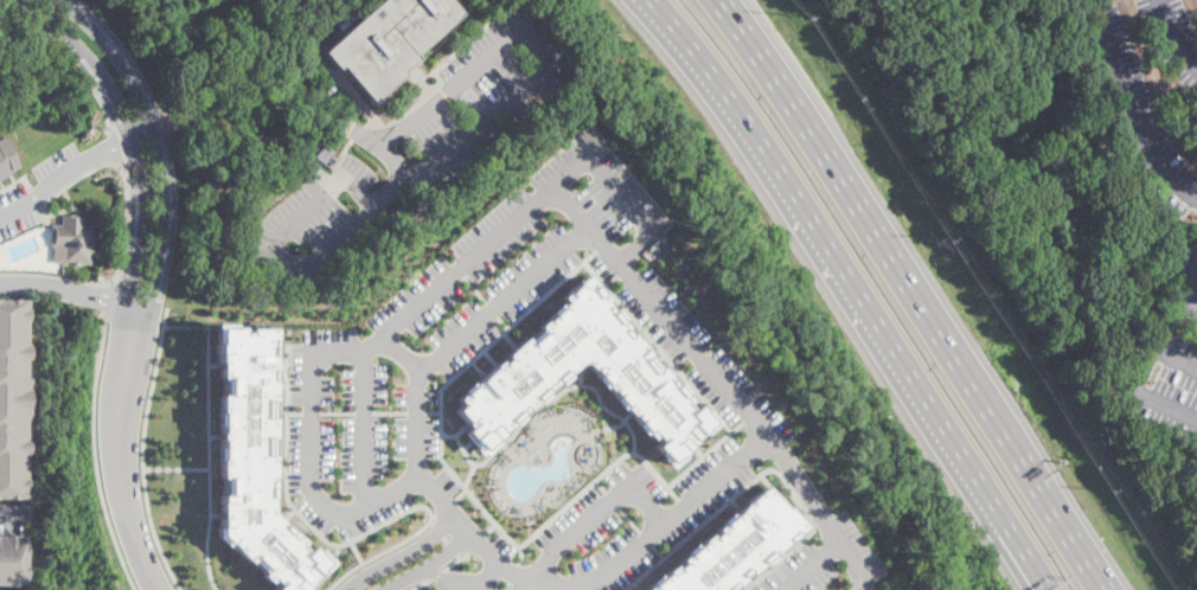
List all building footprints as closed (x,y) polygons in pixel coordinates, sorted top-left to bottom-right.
[(341,34),(380,0),(450,0),(462,14),(461,14),(420,51),(415,54),(417,57),(401,71),(404,75),(397,81),(388,89),(390,91),(373,105),(352,82),(339,66),(337,69),(321,51),(326,47),(341,34)] [(576,133),(597,156),(610,146),(589,121),(576,133)] [(14,163),(0,170),(0,135),(14,163)] [(322,142),(333,152),(324,162),(313,153),(322,142)] [(50,262),(59,263),(59,267),(90,267),(90,224),(82,224),(82,214),(59,214),(59,224),(50,224),(50,262)] [(584,274),(717,423),(670,464),(587,361),(580,361),(480,450),(444,404),(584,274)] [(1142,312),(1139,291),(1145,290),(1147,310),(1142,312)] [(28,495),(28,451),(30,302),(0,302),(0,495),(28,495)] [(331,565),(308,589),(273,589),(220,533),(216,326),(275,327),(275,513),(331,565)] [(800,521),(722,589),(642,589),(762,481),(800,521)] [(26,583),(25,533),(0,533),(0,583),(26,583)]
